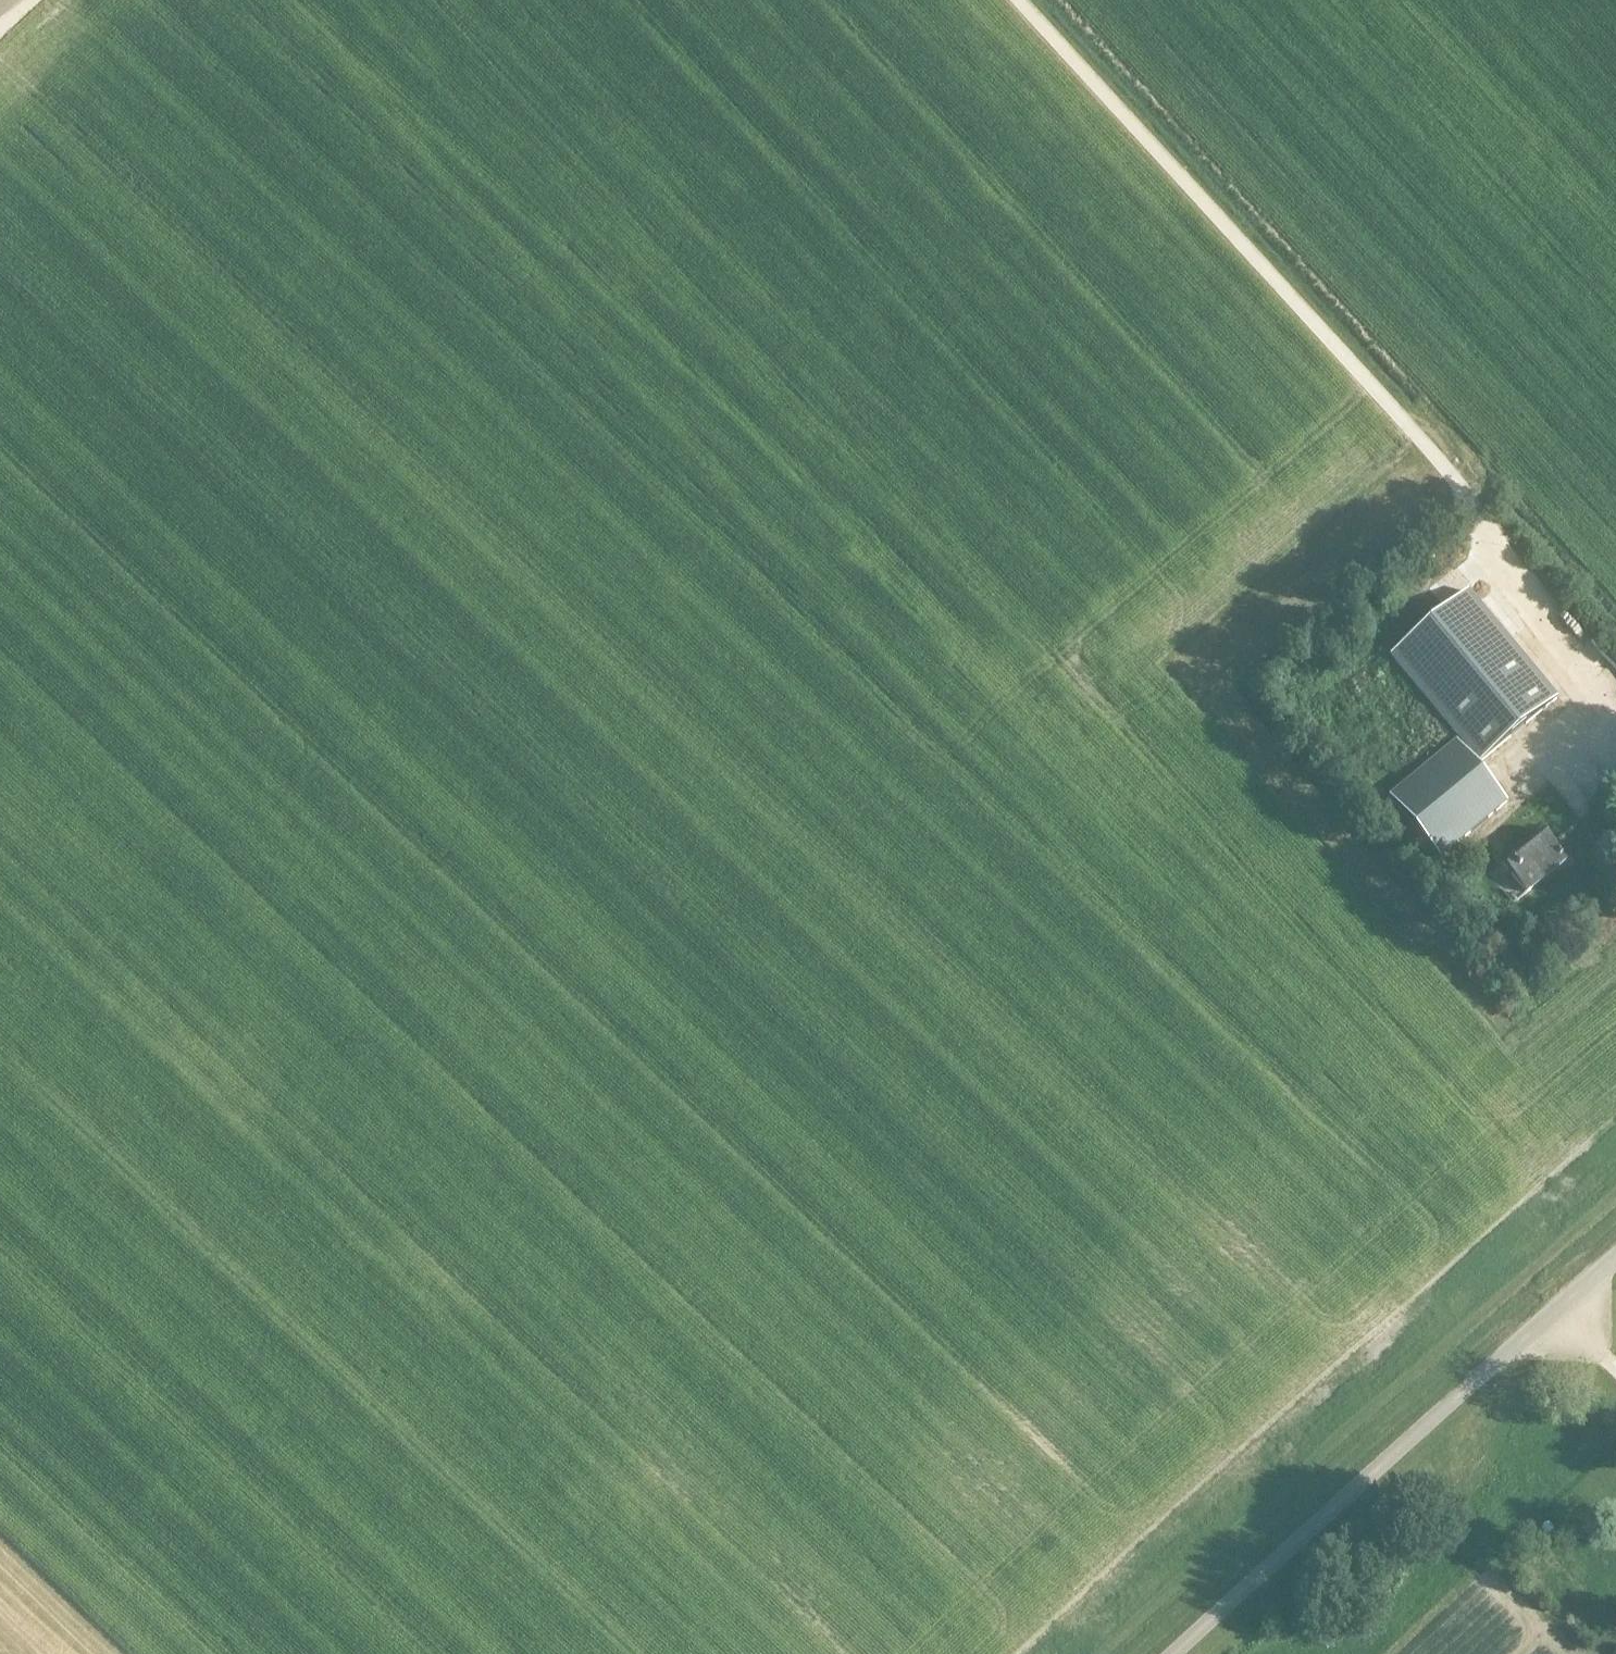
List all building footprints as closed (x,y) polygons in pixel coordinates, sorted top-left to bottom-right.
[(1389,656),(1478,763),(1555,699),(1466,592),(1389,656)] [(1388,798),(1438,858),(1505,802),(1455,742),(1388,798)] [(1540,832),(1501,865),(1525,894),(1564,861),(1540,832)]
